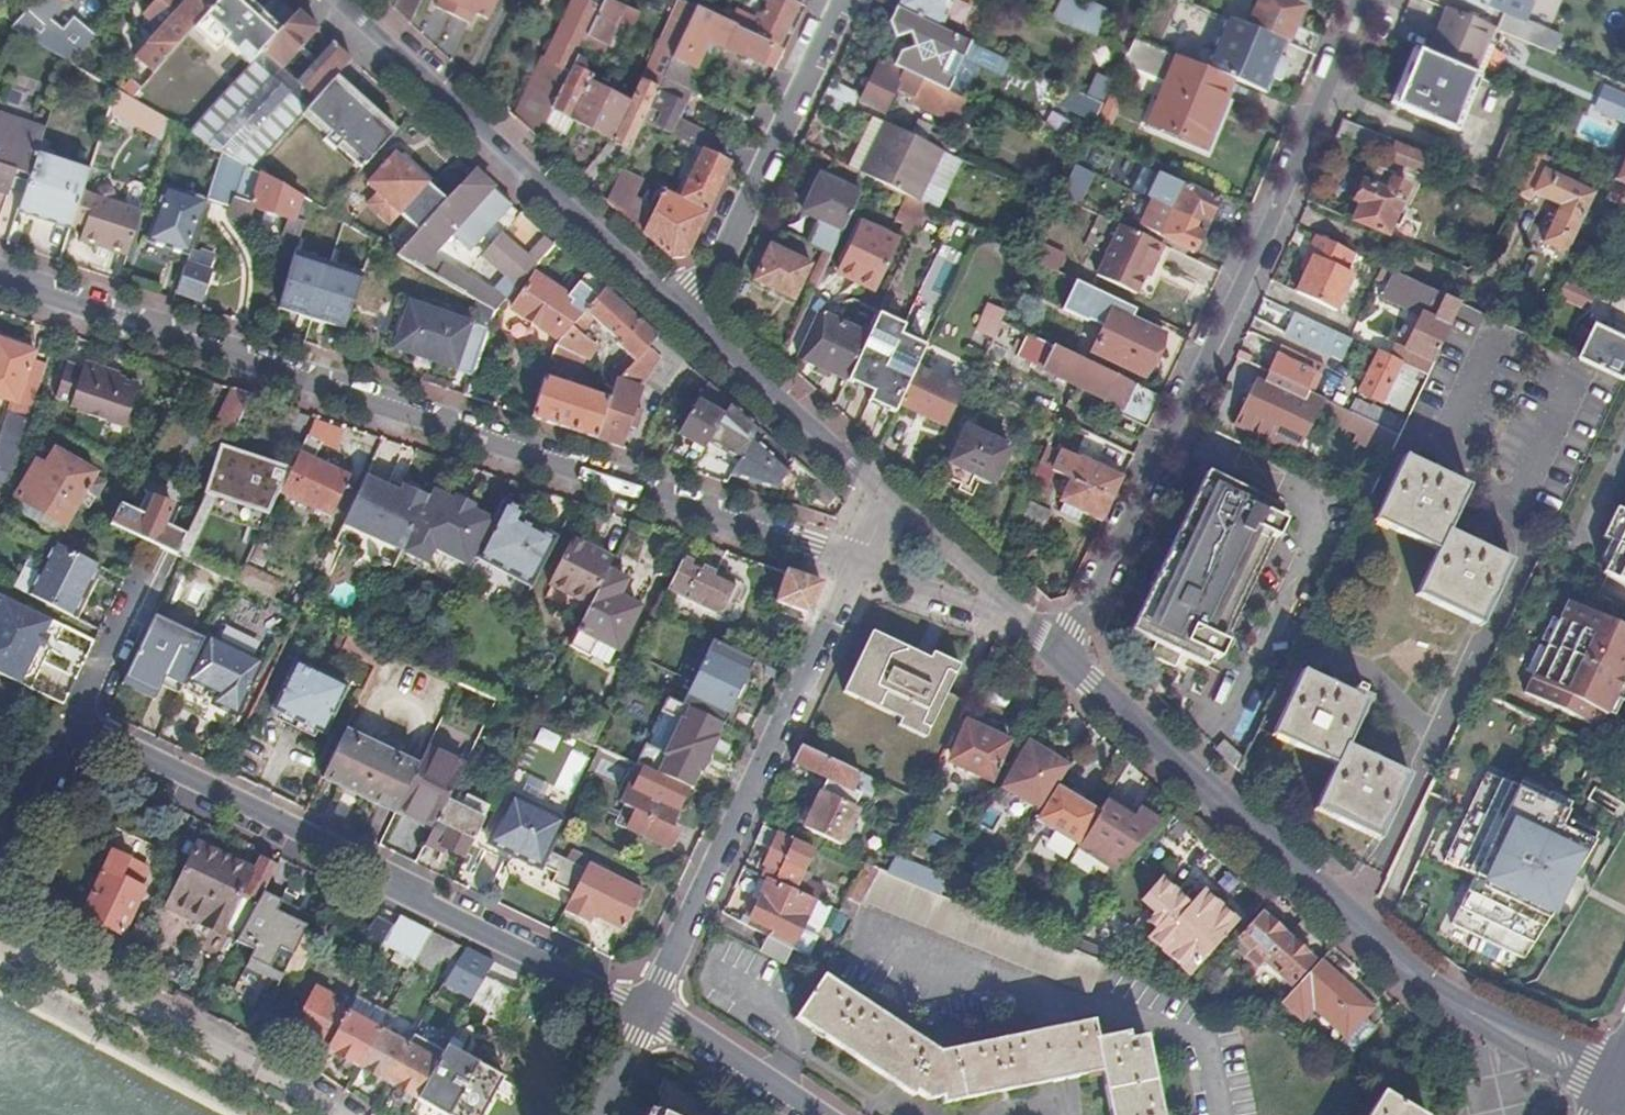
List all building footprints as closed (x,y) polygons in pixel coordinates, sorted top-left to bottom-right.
[(70,0),(37,0),(10,31),(18,37),(67,65),(71,67),(96,39),(73,19),(62,30),(51,21),(70,0)] [(118,15),(131,0),(110,0),(106,5),(118,15)] [(185,0),(156,0),(157,1),(192,32),(221,0),(187,0),(186,1),(185,0)] [(192,32),(216,54),(225,43),(251,66),(261,54),(281,32),(245,0),(221,0),(192,32)] [(392,12),(408,26),(421,0),(397,0),(392,12)] [(439,0),(434,10),(467,26),(472,16),(487,23),(498,0),(439,0)] [(597,11),(573,0),(572,0),(541,64),(539,63),(513,121),(537,142),(543,127),(550,113),(574,61),(579,50),(597,11)] [(784,0),(767,0),(756,24),(750,36),(770,46),(779,50),(799,7),(784,0)] [(804,0),(784,0),(799,7),(804,10),(808,2),(804,0)] [(897,10),(941,31),(955,0),(901,0),(897,10)] [(1253,20),(1248,31),(1286,48),(1314,60),(1322,42),(1294,30),(1302,13),(1271,0),(1261,0),(1253,20)] [(1486,14),(1493,0),(1451,0),(1486,14)] [(192,32),(157,1),(143,16),(160,32),(145,47),(147,49),(135,62),(152,77),(192,32)] [(550,113),(571,124),(628,155),(634,141),(642,125),(662,82),(676,51),(694,11),(677,2),(643,80),(629,108),(586,85),(589,80),(575,73),(580,64),(574,61),(550,113)] [(634,18),(601,2),(597,11),(579,50),(597,59),(612,28),(626,35),(634,18)] [(1079,21),(1074,18),(1068,30),(1091,40),(1104,16),(1086,7),(1079,21)] [(1074,18),(1076,15),(1065,9),(1057,25),(1068,30),(1074,18)] [(941,31),(897,10),(890,24),(889,25),(894,42),(910,37),(914,50),(900,56),(893,69),(948,96),(972,46),(941,31)] [(694,11),(676,51),(698,61),(712,67),(720,51),(738,59),(739,56),(760,66),(770,46),(750,36),(733,28),(696,11),(694,11)] [(1237,13),(1232,25),(1248,31),(1253,20),(1237,13)] [(1448,13),(1428,58),(1475,78),(1477,79),(1496,33),(1448,13)] [(281,32),(261,54),(281,72),(316,32),(297,14),(281,32)] [(750,36),(756,24),(739,16),(733,28),(750,36)] [(1508,16),(1500,35),(1533,49),(1540,30),(1508,16)] [(1226,22),(1204,73),(1232,84),(1265,98),(1272,82),(1280,86),(1288,66),(1280,63),(1286,48),(1248,31),(1232,25),(1226,22)] [(1127,57),(1121,70),(1164,88),(1146,129),(1202,152),(1232,84),(1204,73),(1135,45),(1134,44),(1127,57)] [(770,46),(760,66),(774,72),(775,70),(784,52),(779,50),(770,46)] [(281,72),(261,54),(251,66),(188,136),(222,155),(252,173),(301,118),(305,113),(332,83),(336,79),(350,63),(333,47),(297,87),(281,72)] [(684,92),(698,61),(676,51),(662,82),(684,92)] [(1451,133),(1475,78),(1428,58),(1419,55),(1396,110),(1451,133)] [(893,69),(879,63),(860,104),(883,115),(894,92),(912,101),(910,104),(950,124),(961,102),(948,96),(893,69)] [(336,79),(332,83),(393,137),(396,133),(336,79)] [(1097,79),(1088,99),(1101,106),(1111,85),(1097,79)] [(132,82),(118,95),(130,102),(140,90),(132,82)] [(675,126),(690,95),(684,92),(662,82),(642,125),(681,144),(701,154),(717,161),(723,149),(675,126)] [(332,83),(305,113),(330,136),(326,140),(323,143),(335,155),(338,151),(342,147),(365,168),(393,137),(332,83)] [(854,94),(831,83),(824,97),(850,110),(855,100),(854,94)] [(1590,109),(1607,116),(1618,92),(1601,84),(1590,109)] [(1104,108),(1099,119),(1110,124),(1124,95),(1112,90),(1104,108)] [(1104,108),(1066,91),(1057,110),(1095,128),(1099,119),(1104,108)] [(116,94),(111,112),(158,140),(168,124),(130,102),(118,95),(116,94)] [(724,110),(730,113),(732,109),(726,105),(724,110)] [(730,113),(724,110),(721,116),(727,119),(730,113)] [(305,113),(301,118),(326,140),(330,136),(305,113)] [(550,113),(543,127),(563,139),(571,124),(550,113)] [(1335,139),(1388,161),(1395,145),(1342,123),(1335,139)] [(7,199),(10,190),(24,195),(37,156),(45,132),(18,124),(14,134),(0,129),(0,196),(7,199)] [(907,198),(918,204),(942,153),(883,125),(859,175),(868,180),(891,191),(907,198)] [(106,126),(102,139),(111,141),(115,129),(106,126)] [(1419,177),(1424,164),(1426,158),(1395,145),(1388,161),(1387,163),(1419,177)] [(338,151),(361,172),(365,168),(342,147),(338,151)] [(717,161),(701,154),(678,202),(657,193),(646,214),(610,195),(605,205),(668,261),(686,260),(729,167),(717,161)] [(215,178),(207,202),(230,209),(226,219),(247,226),(252,210),(292,223),(292,221),(302,224),(303,222),(306,212),(308,205),(252,173),(222,155),(215,178)] [(1518,197),(1517,198),(1530,204),(1534,197),(1560,209),(1542,246),(1565,256),(1592,197),(1545,175),(1551,161),(1538,155),(1518,197)] [(24,195),(18,214),(71,232),(77,214),(90,175),(37,156),(24,195)] [(399,216),(419,234),(446,203),(394,157),(367,188),(377,197),(368,208),(389,227),(399,216)] [(1614,183),(1624,188),(1624,159),(1614,183)] [(1360,207),(1352,225),(1385,239),(1406,189),(1393,184),(1395,177),(1371,167),(1363,185),(1362,185),(1354,205),(1360,207)] [(1060,201),(1075,208),(1090,176),(1075,170),(1069,182),(1060,201)] [(466,254),(509,206),(473,172),(446,203),(419,234),(398,258),(495,315),(555,247),(546,239),(526,261),(498,237),(482,255),(506,276),(495,289),(497,291),(494,296),(437,263),(435,266),(427,262),(449,238),(454,243),(452,245),(459,251),(460,249),(466,254)] [(808,245),(832,257),(868,180),(859,175),(851,193),(820,178),(802,215),(819,222),(808,245)] [(1157,207),(1169,181),(1162,178),(1150,204),(1153,205),(1157,207)] [(1163,249),(1185,259),(1188,252),(1194,255),(1218,205),(1169,181),(1157,207),(1153,205),(1141,229),(1147,232),(1143,240),(1163,249)] [(190,255),(207,203),(163,190),(146,244),(190,258),(190,255)] [(918,204),(907,198),(898,220),(918,229),(927,208),(918,204)] [(80,243),(127,258),(141,217),(94,201),(80,243)] [(308,205),(306,212),(312,215),(314,209),(308,205)] [(302,224),(292,261),(323,269),(330,242),(322,240),(325,228),(303,222),(302,224)] [(861,226),(837,276),(874,293),(897,243),(861,226)] [(373,244),(348,229),(342,246),(368,258),(373,244)] [(1136,298),(1144,280),(1149,270),(1155,267),(1163,249),(1143,240),(1119,229),(1096,279),(1136,298)] [(1354,257),(1316,240),(1307,259),(1312,261),(1296,296),(1336,315),(1353,279),(1346,275),(1354,257)] [(755,242),(739,276),(753,282),(752,285),(794,304),(810,268),(755,242)] [(1062,257),(1038,246),(1030,264),(1053,275),(1062,257)] [(177,297),(196,303),(198,303),(208,273),(207,273),(212,258),(198,254),(197,257),(190,255),(190,258),(177,297)] [(342,257),(311,349),(335,357),(366,265),(342,257)] [(1149,270),(1144,280),(1148,281),(1155,267),(1149,270)] [(1396,347),(1389,361),(1420,376),(1426,379),(1460,307),(1392,275),(1380,301),(1420,319),(1405,351),(1396,347)] [(512,314),(560,345),(606,293),(587,276),(569,300),(535,279),(512,314)] [(971,360),(982,365),(987,354),(991,346),(1018,290),(1001,282),(969,349),(975,352),(971,360)] [(867,339),(846,384),(892,406),(907,373),(878,359),(893,328),(885,324),(894,305),(915,315),(923,297),(893,283),(867,339)] [(1587,301),(1588,285),(1558,283),(1557,299),(1587,301)] [(1136,313),(1077,286),(1064,312),(1087,323),(1089,320),(1105,328),(1092,356),(1145,381),(1165,340),(1131,323),(1136,313)] [(556,350),(552,363),(596,383),(601,371),(587,365),(596,349),(579,339),(592,323),(617,345),(616,347),(628,358),(602,387),(613,395),(617,384),(649,350),(658,340),(609,296),(606,293),(560,345),(556,350)] [(177,297),(175,303),(194,310),(196,303),(177,297)] [(393,352),(472,380),(488,334),(409,306),(393,352)] [(797,362),(846,384),(867,339),(819,317),(797,362)] [(1330,360),(1340,339),(1293,317),(1283,338),(1330,360)] [(1592,328),(1577,362),(1607,376),(1623,384),(1624,380),(1624,344),(1592,328)] [(1076,389),(1069,403),(1076,406),(1083,392),(1095,398),(1093,401),(1118,413),(1116,418),(1145,432),(1160,400),(1026,338),(1016,360),(1076,389)] [(658,340),(649,350),(660,360),(649,375),(661,386),(683,362),(658,340)] [(43,375),(45,368),(32,364),(35,355),(0,344),(0,401),(28,411),(31,413),(43,375)] [(1005,353),(991,346),(987,354),(1001,361),(1005,353)] [(928,348),(923,359),(929,362),(934,351),(928,348)] [(1281,349),(1268,376),(1312,397),(1325,369),(1281,349)] [(598,443),(620,451),(628,429),(634,410),(642,386),(649,375),(660,360),(649,350),(617,384),(613,395),(610,403),(598,443)] [(1389,361),(1377,356),(1359,395),(1381,406),(1391,384),(1411,394),(1420,376),(1389,361)] [(126,431),(140,387),(110,377),(111,373),(86,365),(84,372),(68,366),(57,400),(72,405),(71,410),(79,412),(78,415),(126,431)] [(916,373),(899,410),(943,430),(960,393),(916,373)] [(610,403),(546,382),(533,422),(598,443),(610,403)] [(679,436),(691,443),(705,451),(709,444),(731,406),(708,385),(679,436)] [(1255,386),(1235,428),(1268,444),(1288,402),(1255,386)] [(1351,416),(1298,391),(1295,398),(1349,424),(1342,440),(1366,451),(1372,439),(1383,445),(1378,457),(1387,461),(1398,439),(1391,435),(1382,431),(1368,424),(1351,416)] [(231,441),(252,398),(234,392),(214,433),(231,441)] [(1396,401),(1382,431),(1391,435),(1394,430),(1400,433),(1412,408),(1396,401)] [(1076,406),(1069,403),(1066,410),(1072,413),(1076,406)] [(1351,416),(1368,424),(1373,414),(1357,405),(1351,416)] [(752,445),(759,432),(731,406),(709,444),(740,463),(752,445)] [(634,410),(628,429),(635,432),(641,412),(634,410)] [(1042,423),(1052,428),(1056,420),(1045,415),(1042,423)] [(27,424),(8,418),(2,435),(0,434),(0,489),(2,490),(10,475),(27,424)] [(299,456),(286,450),(293,435),(259,419),(241,457),(274,473),(287,480),(299,456)] [(1056,430),(1050,443),(1078,456),(1087,437),(1059,425),(1056,430)] [(299,456),(307,439),(308,437),(296,431),(293,435),(286,450),(299,456)] [(949,466),(994,487),(1010,452),(966,432),(949,466)] [(331,520),(350,480),(314,463),(323,447),(307,439),(299,456),(287,480),(283,489),(280,496),(331,520)] [(702,456),(705,451),(691,443),(688,449),(702,456)] [(709,444),(705,451),(737,469),(740,463),(709,444)] [(737,469),(732,477),(777,492),(786,476),(752,445),(740,463),(737,469)] [(101,488),(92,482),(94,477),(53,454),(51,458),(41,452),(34,465),(34,467),(15,501),(64,529),(79,503),(90,509),(101,488)] [(1038,469),(1054,476),(1059,466),(1043,458),(1038,469)] [(1403,459),(1372,523),(1435,554),(1414,598),(1480,629),(1510,565),(1447,535),(1468,490),(1403,459)] [(1079,461),(1069,483),(1111,503),(1122,480),(1079,461)] [(283,489),(287,480),(274,473),(270,482),(283,489)] [(786,476),(777,492),(788,496),(795,483),(786,476)] [(1206,477),(1130,636),(1155,648),(1149,661),(1174,673),(1180,659),(1205,671),(1210,661),(1217,665),(1226,647),(1219,643),(1268,541),(1275,545),(1284,527),(1277,523),(1282,513),(1206,477)] [(402,556),(429,501),(403,489),(402,492),(399,497),(386,491),(364,481),(342,527),(402,556)] [(1059,505),(1063,507),(1080,515),(1101,525),(1111,503),(1069,483),(1059,505)] [(399,497),(402,492),(389,486),(386,491),(399,497)] [(473,560),(492,523),(472,513),(474,509),(454,499),(452,504),(432,494),(429,501),(402,556),(426,567),(433,552),(468,569),(473,560)] [(162,528),(171,509),(153,501),(143,520),(119,509),(110,528),(142,543),(175,558),(184,538),(162,528)] [(524,515),(501,503),(492,523),(473,560),(532,591),(557,543),(520,523),(524,515)] [(1021,503),(1005,536),(1018,543),(1031,519),(1046,526),(1050,517),(1021,503)] [(1080,515),(1063,507),(1059,516),(1076,524),(1080,515)] [(1618,511),(1604,541),(1617,547),(1603,576),(1624,587),(1624,515),(1618,511)] [(402,556),(342,527),(334,545),(394,572),(400,561),(402,556)] [(1565,559),(1571,546),(1562,541),(1555,554),(1565,559)] [(590,610),(608,575),(613,563),(573,542),(549,589),(590,610)] [(72,621),(98,570),(55,547),(43,568),(28,598),(72,621)] [(733,582),(683,559),(667,594),(716,617),(733,582)] [(28,598),(43,568),(29,560),(13,591),(28,598)] [(216,602),(209,599),(211,594),(205,591),(212,575),(188,564),(179,585),(177,585),(168,604),(207,621),(216,602)] [(256,595),(263,580),(243,571),(236,585),(256,595)] [(625,583),(608,575),(590,610),(570,650),(590,660),(598,643),(618,653),(639,610),(617,599),(625,583)] [(808,617),(822,587),(785,575),(775,606),(808,617)] [(45,635),(51,623),(4,599),(0,607),(0,608),(0,677),(20,686),(23,681),(30,679),(38,662),(36,654),(39,647),(45,635)] [(1590,615),(1569,604),(1525,695),(1600,731),(1614,701),(1622,705),(1624,699),(1624,690),(1620,687),(1624,678),(1624,632),(1590,615)] [(175,684),(196,635),(143,613),(112,685),(152,702),(162,678),(175,684)] [(797,641),(804,624),(772,615),(767,631),(797,641)] [(44,649),(50,638),(45,635),(39,647),(44,649)] [(925,742),(960,669),(933,656),(930,663),(872,635),(843,696),(901,724),(899,729),(925,742)] [(236,720),(262,665),(206,639),(184,685),(185,686),(184,689),(186,695),(197,701),(203,699),(205,694),(214,699),(223,704),(220,712),(236,720)] [(375,673),(384,653),(361,642),(357,640),(349,660),(375,673)] [(324,737),(343,697),(291,672),(271,712),(324,737)] [(1302,674),(1271,737),(1334,768),(1313,812),(1379,844),(1409,779),(1346,749),(1357,725),(1361,727),(1374,699),(1355,689),(1351,697),(1302,674)] [(223,704),(214,699),(211,707),(220,712),(223,704)] [(534,721),(539,710),(529,706),(524,716),(534,721)] [(707,752),(714,738),(682,722),(665,757),(702,775),(712,755),(707,752)] [(953,753),(966,725),(960,722),(947,750),(953,753)] [(995,778),(1010,744),(966,725),(953,753),(950,760),(954,768),(987,783),(995,778)] [(399,809),(418,769),(345,735),(322,781),(395,816),(399,809)] [(1095,741),(1089,737),(1082,748),(1088,752),(1095,741)] [(712,755),(719,740),(714,738),(707,752),(712,755)] [(1213,753),(1232,769),(1240,760),(1222,743),(1213,753)] [(549,748),(544,765),(561,770),(566,754),(549,748)] [(873,782),(802,748),(793,766),(864,801),(873,782)] [(446,806),(465,768),(427,750),(418,769),(399,809),(436,827),(446,806)] [(1104,776),(1117,784),(1124,772),(1111,765),(1104,776)] [(655,797),(663,780),(647,772),(638,789),(655,797)] [(1452,928),(1524,963),(1595,845),(1562,830),(1569,815),(1486,776),(1443,865),(1475,879),(1452,928)] [(528,797),(549,805),(555,788),(534,780),(528,797)] [(677,814),(688,791),(663,780),(655,797),(638,789),(635,787),(627,790),(621,803),(623,810),(635,816),(627,833),(669,853),(678,835),(669,830),(664,827),(671,811),(677,814)] [(1098,815),(1057,790),(1036,824),(1078,849),(1098,815)] [(466,861),(491,808),(460,792),(452,809),(446,806),(436,827),(425,848),(437,854),(441,849),(466,861)] [(548,851),(558,833),(564,821),(511,795),(487,845),(538,870),(540,867),(556,874),(551,886),(573,897),(587,871),(548,851)] [(840,850),(858,813),(821,796),(804,832),(840,850)] [(1135,817),(1108,800),(1104,806),(1132,822),(1135,817)] [(1078,849),(1075,853),(1115,876),(1117,873),(1160,825),(1138,812),(1135,817),(1132,822),(1104,806),(1098,815),(1078,849)] [(669,830),(677,814),(671,811),(664,827),(669,830)] [(965,910),(979,884),(965,877),(991,828),(981,822),(948,881),(939,899),(965,910)] [(814,854),(777,837),(778,833),(764,827),(754,847),(769,854),(763,868),(767,870),(779,876),(774,886),(796,896),(814,854)] [(895,859),(907,836),(891,828),(889,833),(897,837),(886,859),(887,863),(884,868),(851,852),(846,861),(878,874),(887,878),(895,859)] [(225,928),(251,874),(197,847),(171,901),(225,928)] [(123,938),(143,894),(121,883),(129,864),(112,856),(84,919),(123,938)] [(948,881),(895,859),(887,878),(939,899),(948,881)] [(867,894),(875,879),(862,870),(846,863),(842,870),(856,877),(852,885),(867,894)] [(644,895),(589,867),(587,871),(573,897),(565,913),(590,926),(594,917),(625,932),(644,895)] [(774,886),(779,876),(767,870),(763,880),(768,883),(774,886)] [(1072,953),(1026,934),(998,923),(980,916),(965,910),(939,899),(887,878),(878,874),(875,879),(867,894),(862,904),(996,957),(1091,996),(1103,966),(1072,953)] [(1207,959),(1236,925),(1203,895),(1191,908),(1163,882),(1143,904),(1156,916),(1148,925),(1156,932),(1149,941),(1188,976),(1205,958),(1207,959)] [(801,933),(814,904),(796,896),(774,886),(768,883),(747,929),(768,940),(792,952),(806,960),(816,940),(801,933)] [(243,948),(234,968),(273,986),(301,924),(270,910),(274,901),(250,890),(227,941),(243,948)] [(343,911),(350,896),(342,892),(334,907),(343,911)] [(852,922),(856,915),(850,913),(847,919),(852,922)] [(1265,966),(1287,942),(1261,918),(1238,943),(1251,954),(1243,963),(1257,975),(1265,966)] [(417,965),(426,949),(432,936),(400,920),(394,929),(378,959),(410,976),(417,965)] [(378,959),(394,929),(378,921),(363,951),(378,959)] [(453,962),(460,949),(432,936),(426,949),(453,962)] [(784,967),(792,952),(768,940),(760,954),(784,967)] [(1291,990),(1313,965),(1287,942),(1265,966),(1291,990)] [(1251,954),(1238,943),(1230,951),(1243,963),(1251,954)] [(468,1011),(486,981),(494,966),(467,953),(435,1001),(463,1018),(468,1011)] [(1368,1010),(1319,966),(1284,1006),(1300,1020),(1311,1009),(1342,1036),(1336,1042),(1350,1054),(1372,1031),(1360,1020),(1368,1010)] [(500,1026),(517,996),(486,981),(468,1011),(500,1026)] [(1146,1040),(1129,1043),(1127,1036),(1096,1043),(1093,1025),(984,1048),(938,1057),(823,981),(796,1022),(912,1099),(915,1095),(929,1104),(943,1102),(944,1107),(1038,1087),(1102,1074),(1110,1114),(1161,1114),(1146,1040)] [(329,1050),(347,1016),(330,1007),(333,1000),(316,991),(303,1015),(308,1018),(299,1034),(329,1050)] [(358,1070),(378,1033),(347,1016),(329,1050),(328,1053),(358,1070)] [(388,1086),(408,1050),(378,1033),(358,1070),(388,1086)] [(437,1066),(417,1102),(441,1114),(484,1114),(503,1081),(459,1057),(463,1049),(450,1042),(437,1066)] [(417,1102),(437,1066),(408,1050),(388,1086),(417,1102)] [(667,1082),(660,1096),(665,1100),(658,1114),(717,1114),(667,1082)] [(1383,1096),(1371,1114),(1416,1114),(1383,1096)]
